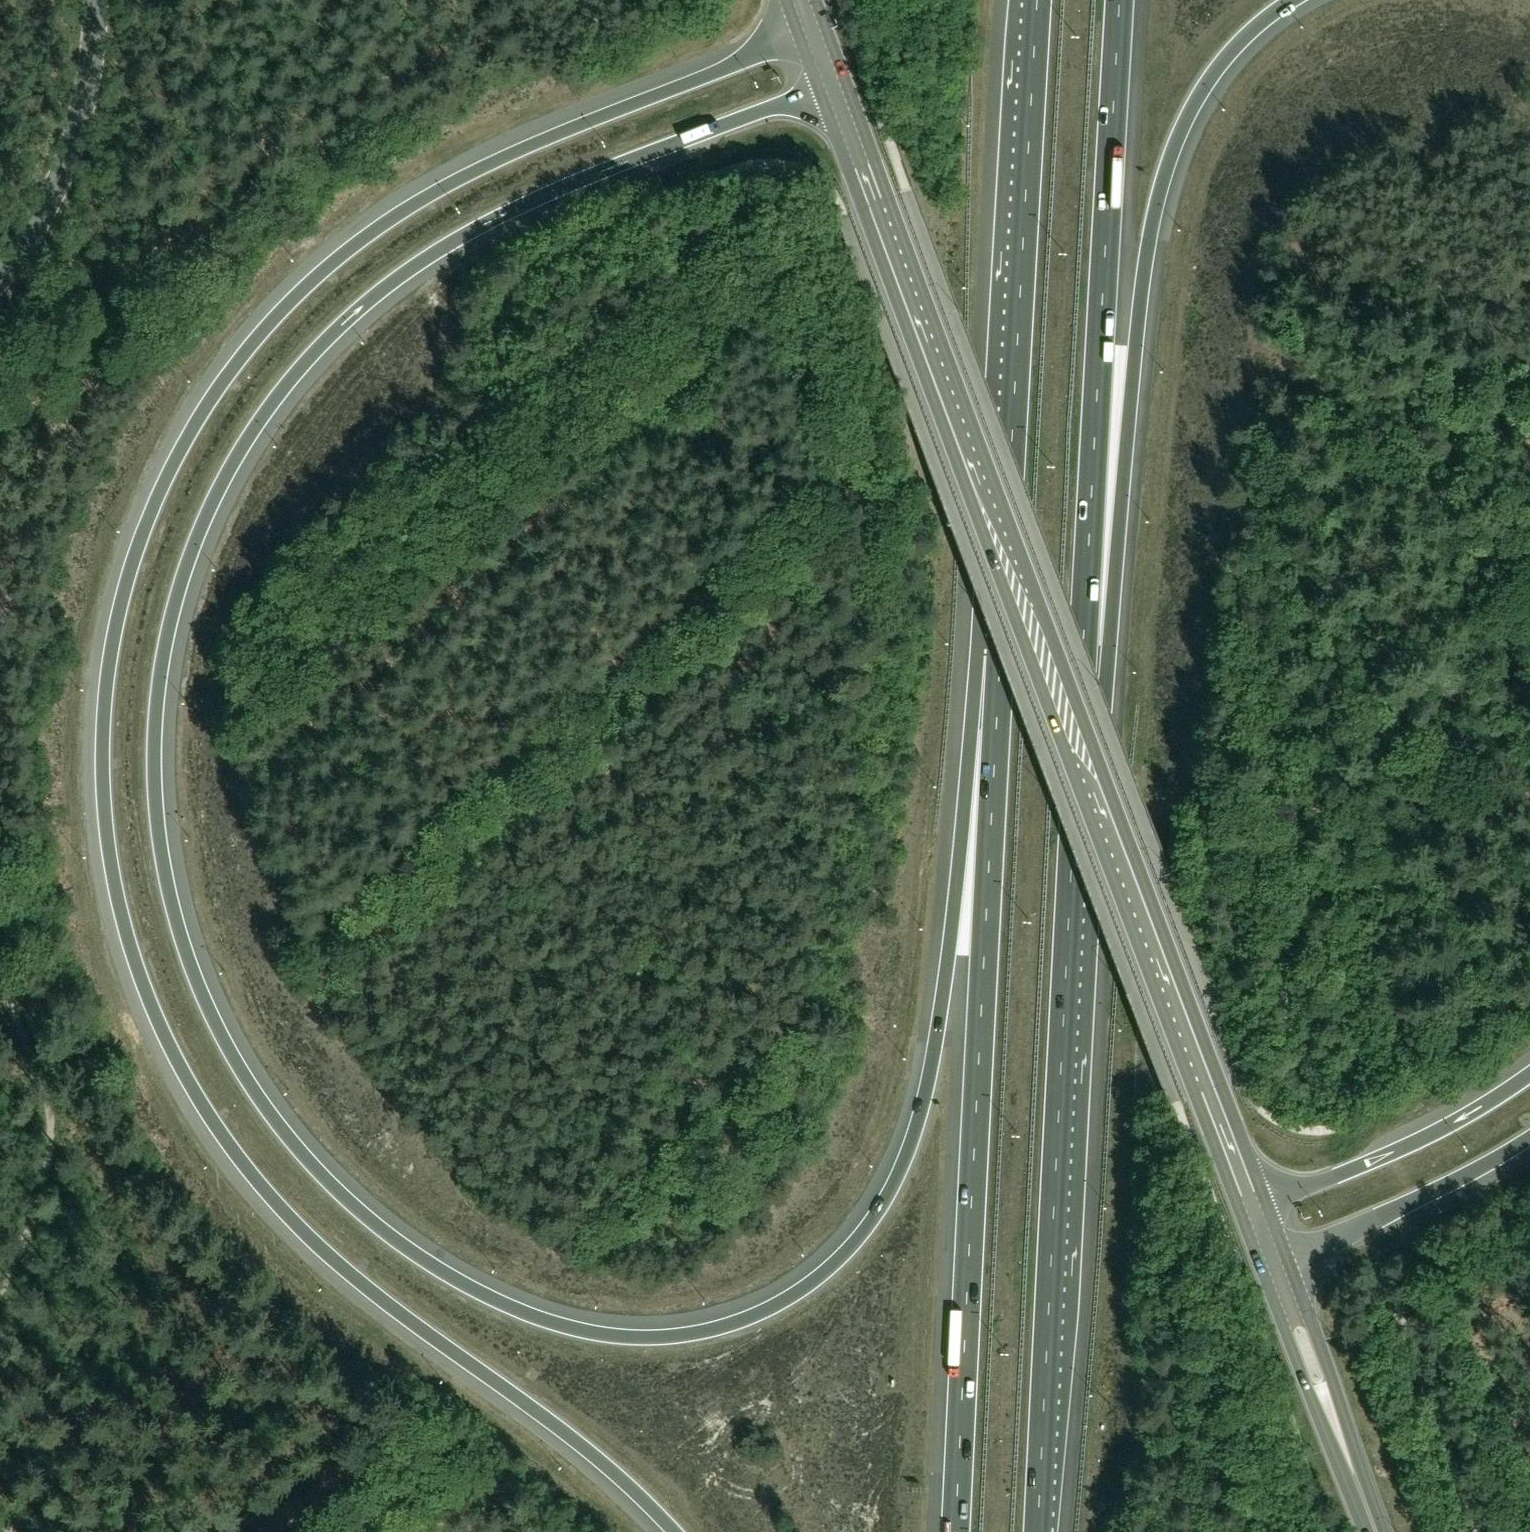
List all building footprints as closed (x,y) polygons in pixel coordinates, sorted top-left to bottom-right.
[(1219,1389),(1225,1387),(1222,1380),(1217,1382),(1219,1389)]
